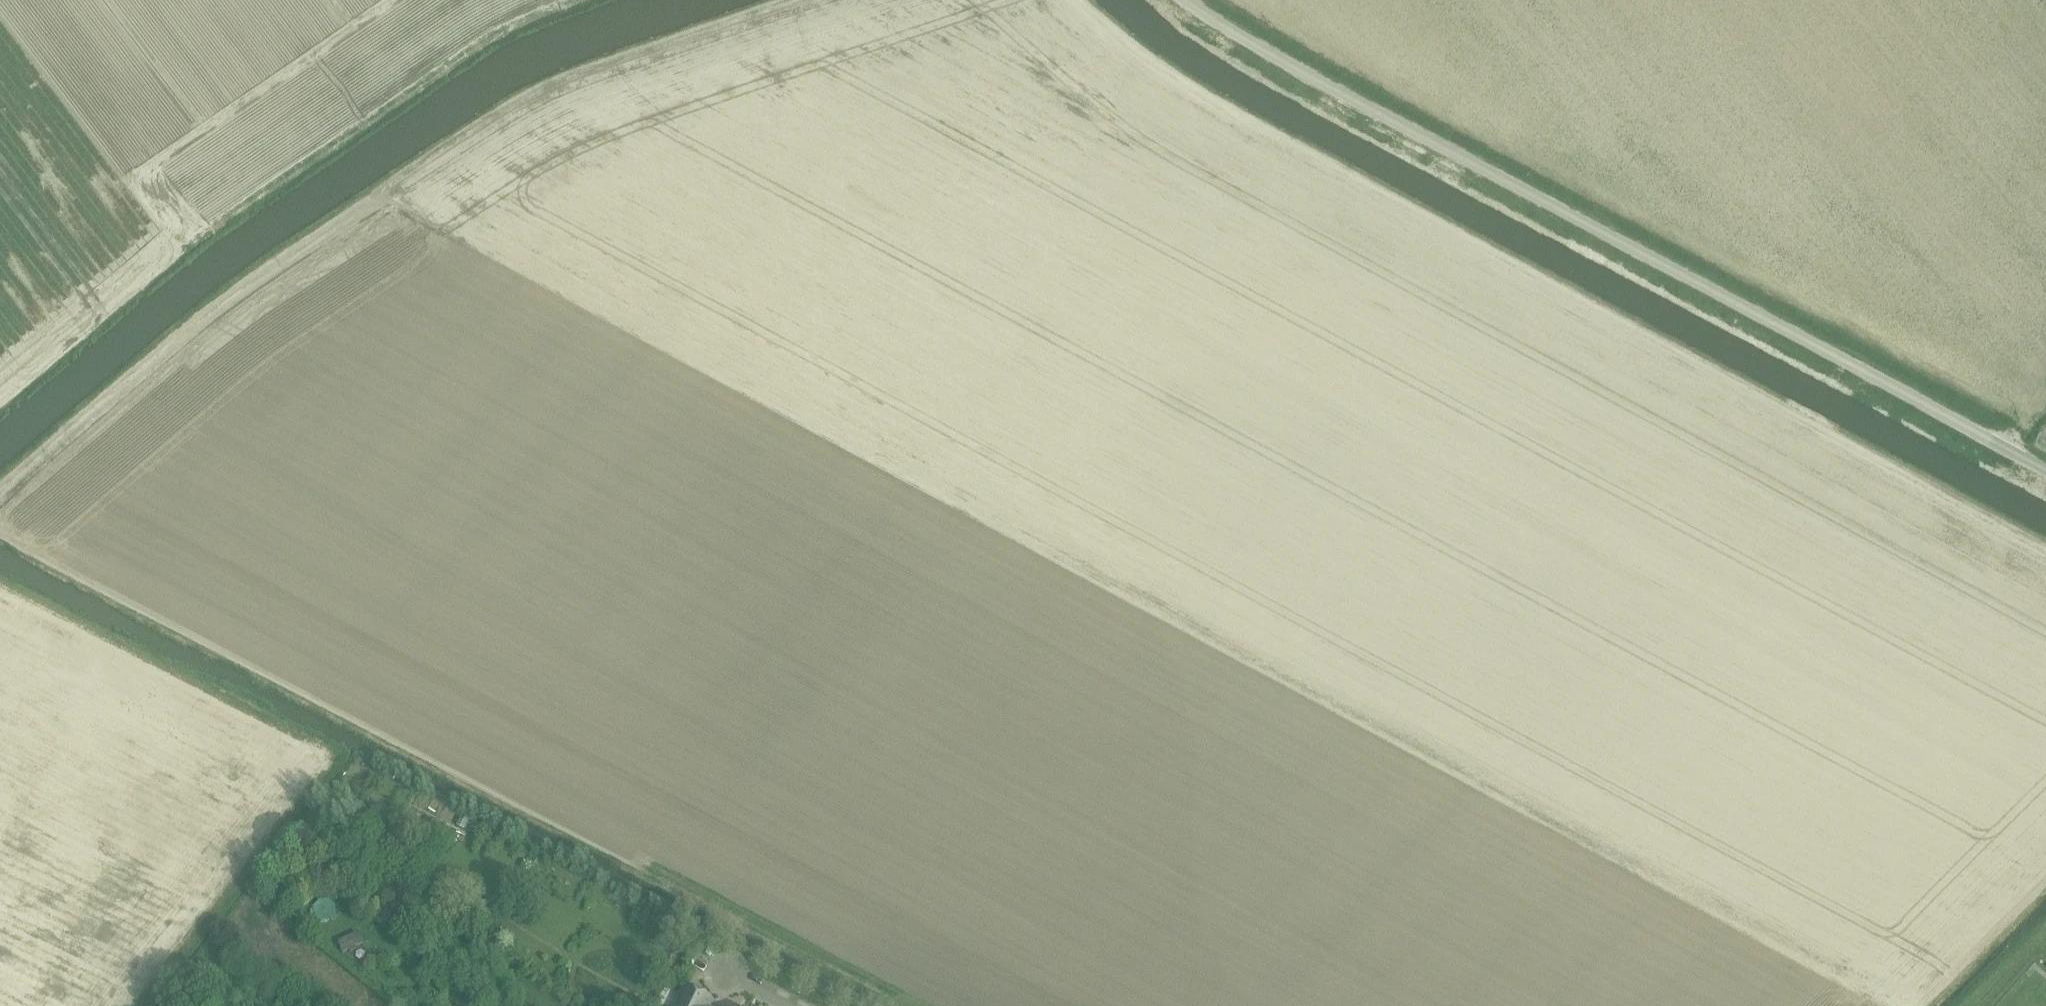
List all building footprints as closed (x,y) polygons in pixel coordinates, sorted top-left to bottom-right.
[(356,931),(337,941),(342,951),(362,942),(356,931)] [(712,1000),(685,986),(675,1005),(708,1005),(712,1000)]
